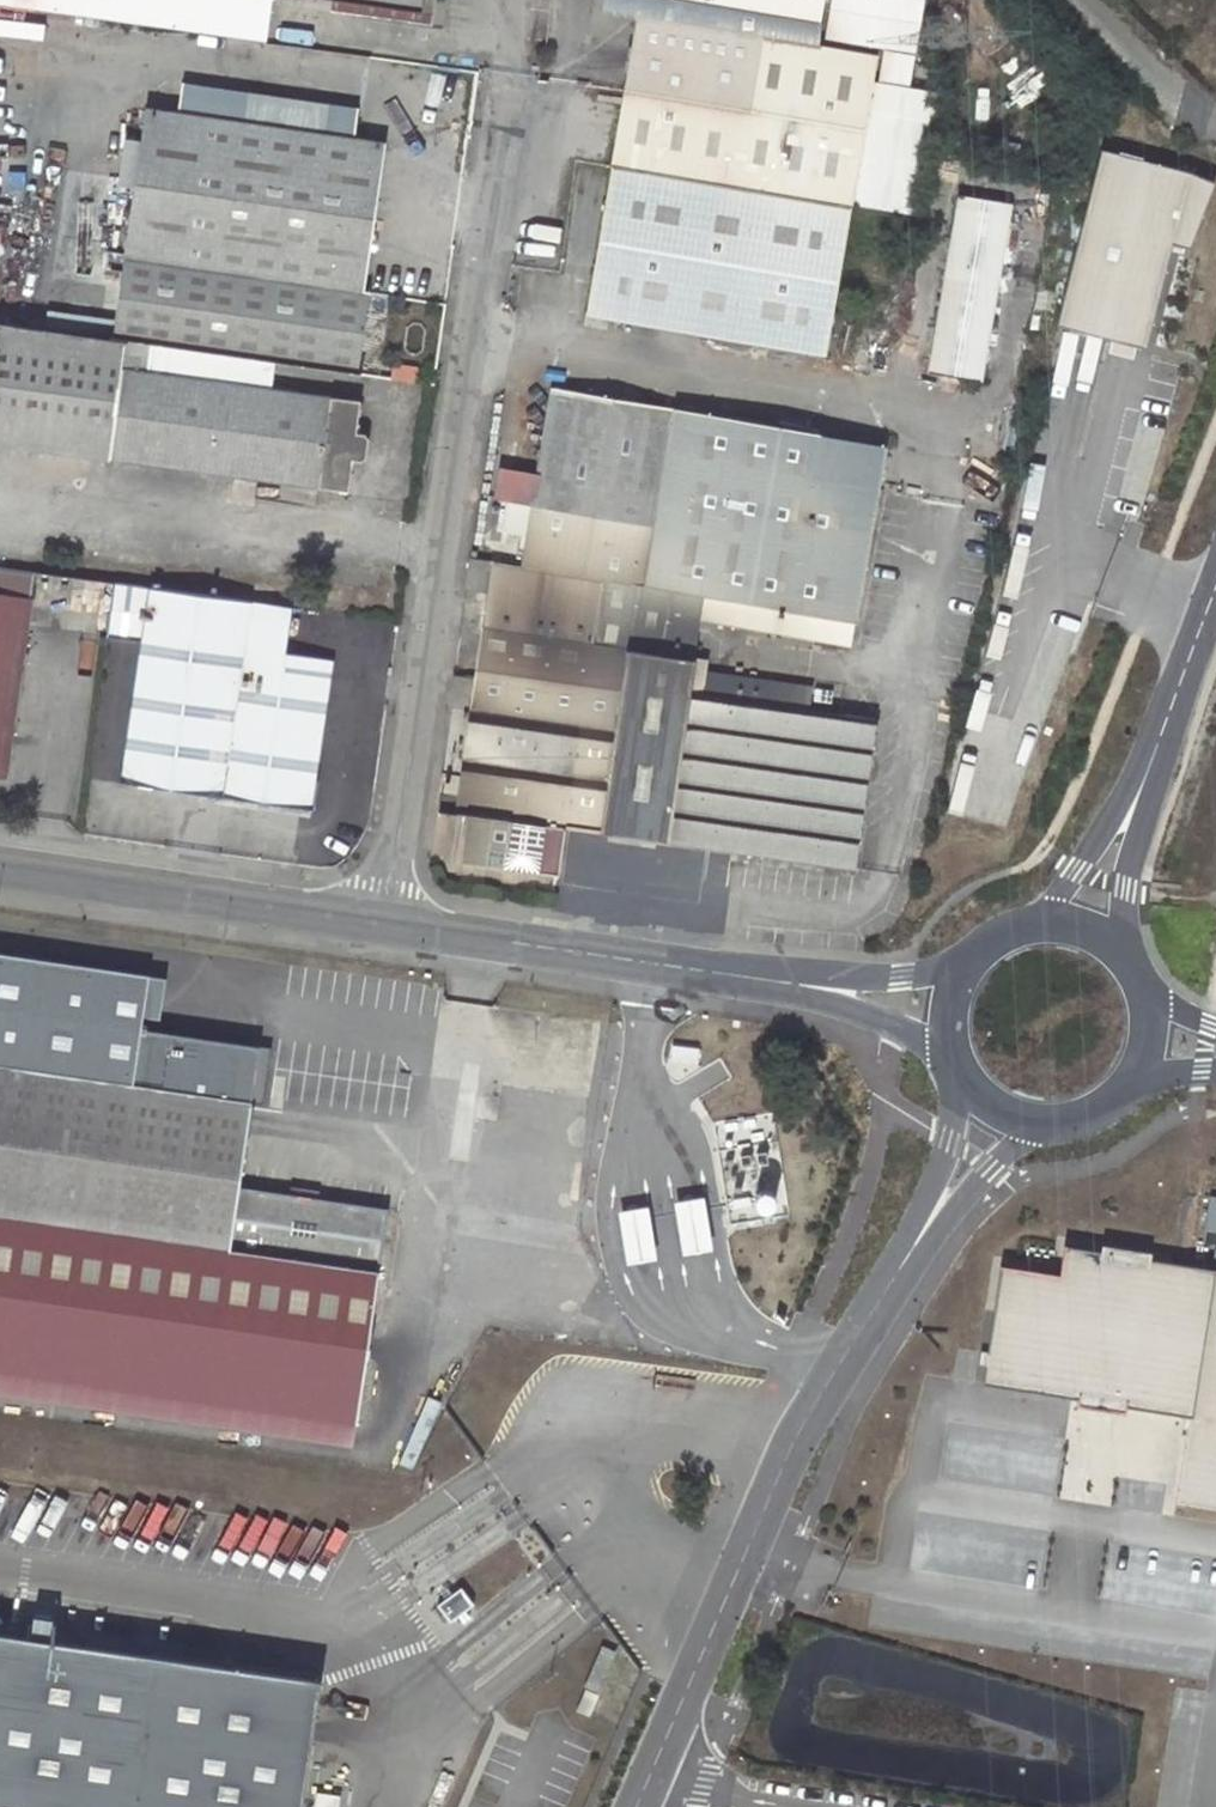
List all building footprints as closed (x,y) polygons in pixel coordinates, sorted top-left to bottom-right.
[(271,0),(0,0),(0,2),(267,39),(271,0)] [(421,10),(422,0),(350,0),(421,10)] [(636,15),(815,45),(823,0),(604,0),(603,9),(636,15)] [(611,164),(851,206),(852,203),(872,81),(877,56),(815,45),(636,15),(611,164)] [(936,91),(872,81),(852,203),(915,213),(936,91)] [(352,370),(384,143),(149,109),(121,286),(113,338),(151,344),(352,370)] [(1190,173),(1101,151),(1055,326),(1145,350),(1172,246),(1189,250),(1213,182),(1190,173)] [(611,164),(586,313),(826,355),(851,206),(611,164)] [(981,380),(1011,202),(957,194),(928,371),(981,380)] [(55,276),(47,329),(113,338),(121,286),(55,276)] [(350,491),(354,459),(362,460),(368,457),(370,437),(366,432),(358,431),(362,401),(146,372),(151,344),(113,338),(47,329),(0,321),(0,325),(0,443),(350,491)] [(686,592),(718,597),(855,619),(877,486),(812,475),(819,431),(554,388),(525,565),(604,578),(598,609),(681,621),(686,592)] [(877,486),(884,442),(819,431),(812,475),(877,486)] [(485,592),(489,563),(472,560),(467,589),(485,592)] [(525,565),(519,598),(598,609),(604,578),(525,565)] [(8,776),(32,626),(108,636),(116,582),(0,566),(0,775),(8,776)] [(276,651),(247,646),(253,602),(116,582),(108,636),(144,642),(123,782),(308,809),(332,660),(300,655),(301,648),(278,644),(276,651)] [(676,656),(708,661),(718,597),(686,592),(681,621),(676,656)] [(594,644),(494,629),(485,627),(478,677),(455,674),(450,706),(456,707),(441,810),(468,815),(461,860),(488,864),(490,855),(506,858),(504,866),(540,871),(564,854),(568,827),(855,868),(877,720),(841,714),(703,694),(707,670),(708,661),(676,656),(681,621),(598,609),(596,626),(594,644)] [(596,626),(496,613),(494,629),(594,644),(596,626)] [(841,714),(846,690),(707,670),(703,694),(841,714)] [(488,864),(504,866),(506,858),(490,855),(488,864)] [(357,1418),(388,1209),(242,1187),(262,1047),(144,1029),(152,976),(0,954),(0,1365),(357,1418)] [(1209,1195),(1202,1230),(1215,1232),(1215,1228),(1215,1197),(1209,1195)] [(1064,1245),(1059,1274),(1001,1265),(982,1384),(1081,1399),(1083,1384),(1125,1391),(1124,1406),(1189,1416),(1176,1502),(1215,1509),(1215,1269),(1064,1245)] [(354,1445),(357,1418),(0,1365),(0,1393),(354,1445)] [(276,1580),(273,1595),(289,1597),(290,1582),(276,1580)] [(0,1638),(0,1806),(298,1806),(315,1684),(0,1638)] [(576,1670),(562,1662),(558,1671),(571,1678),(576,1670)] [(598,1696),(585,1690),(576,1712),(588,1717),(598,1696)]
